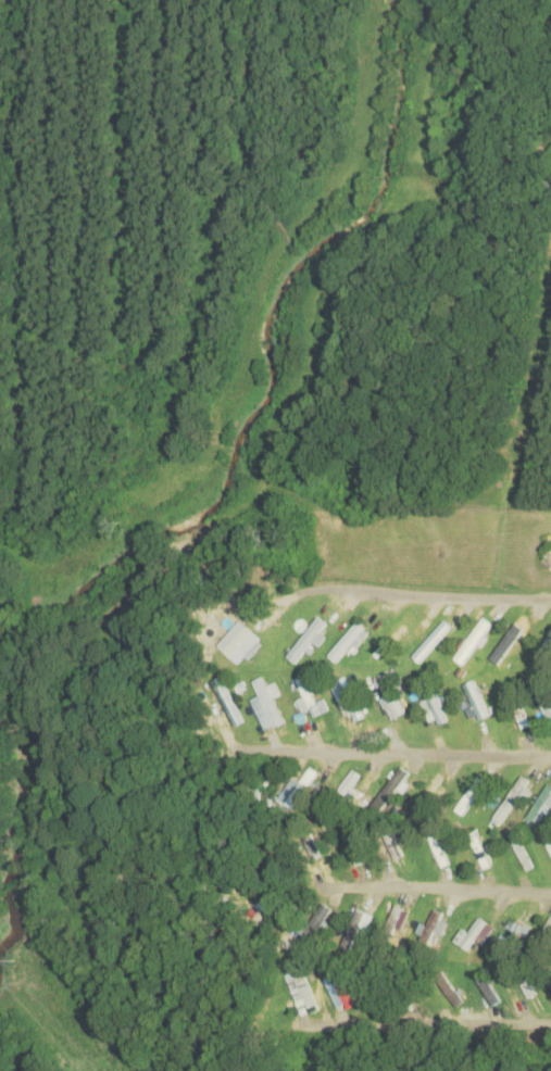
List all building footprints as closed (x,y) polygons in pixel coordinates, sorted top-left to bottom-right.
[(317,616),(327,623),(296,664),(286,656),(317,616)] [(484,618),(492,623),(462,664),(453,657),(484,618)] [(356,622),(365,629),(336,663),(328,655),(356,622)] [(224,652),(246,667),(265,639),(243,625),(224,652)] [(438,628),(446,634),(419,664),(412,656),(438,628)] [(534,655),(550,629),(550,650),(543,662),(534,655)] [(514,631),(523,638),(498,667),(489,660),(514,631)] [(295,678),(304,673),(322,714),(313,718),(295,678)] [(376,678),(386,673),(406,713),(397,717),(376,678)] [(338,679),(349,675),(364,717),(353,720),(338,679)] [(211,681),(221,676),(245,720),(235,726),(211,681)] [(253,681),(265,676),(280,709),(270,715),(253,681)] [(546,678),(550,687),(550,707),(537,683),(546,678)] [(419,683),(430,679),(449,719),(438,723),(419,683)] [(464,685),(475,680),(491,715),(480,719),(464,685)] [(508,687),(520,729),(530,726),(518,684),(508,687)] [(539,697),(550,723),(550,692),(539,697)] [(402,786),(411,774),(401,766),(373,806),(382,812),(401,785),(402,786)] [(310,768),(318,773),(297,807),(288,802),(310,768)] [(352,768),(361,773),(339,808),(330,803),(352,768)] [(476,776),(485,781),(463,816),(454,810),(476,776)] [(502,824),(531,781),(523,776),(494,819),(502,824)] [(431,778),(440,783),(418,818),(410,812),(431,778)] [(548,783),(550,785),(550,797),(535,822),(526,817),(548,783)] [(295,828),(303,822),(324,854),(315,859),(295,828)] [(427,831),(436,827),(452,861),(442,866),(427,831)] [(368,861),(353,828),(343,832),(358,866),(368,861)] [(468,832),(477,828),(496,868),(486,872),(468,832)] [(542,835),(550,831),(550,852),(542,835)] [(537,872),(519,832),(510,836),(527,876),(537,872)] [(407,910),(397,905),(389,920),(399,925),(407,910)] [(435,909),(444,916),(423,952),(413,946),(435,909)] [(529,950),(550,916),(550,935),(538,956),(529,950)] [(478,917),(487,923),(468,953),(460,947),(478,917)] [(516,922),(525,928),(506,956),(498,950),(516,922)] [(509,966),(517,960),(538,992),(528,997),(509,966)] [(472,974),(480,969),(501,1000),(492,1006),(472,974)] [(434,976),(442,970),(462,1001),(453,1008),(434,976)] [(328,976),(338,971),(358,1003),(349,1008),(328,976)] [(296,984),(309,1013),(322,1008),(309,978),(296,984)]
